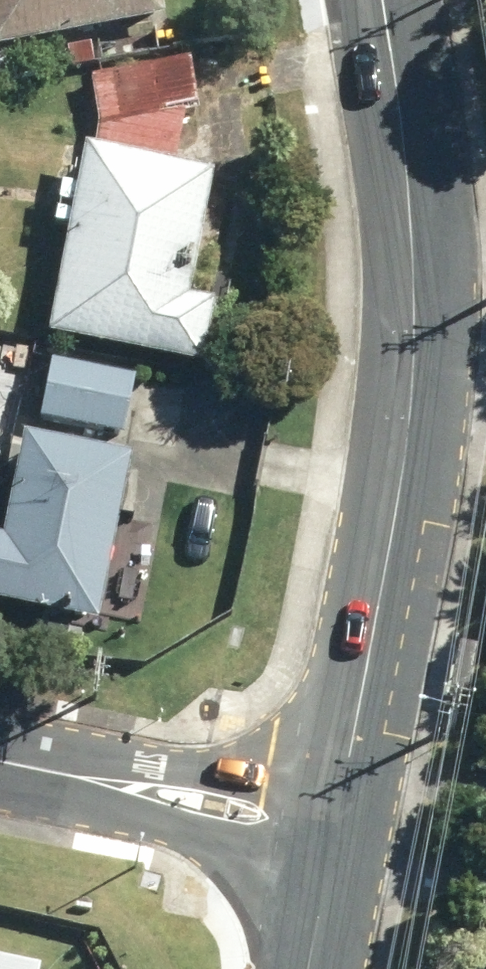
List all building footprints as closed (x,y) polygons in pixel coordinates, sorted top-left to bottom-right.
[(3,45),(177,16),(174,0),(0,0),(0,26),(3,45)] [(83,46),(86,65),(108,61),(105,43),(83,46)] [(111,125),(211,109),(201,58),(102,76),(111,125)] [(203,292),(229,168),(103,142),(95,182),(74,179),(67,222),(86,225),(63,328),(215,360),(228,297),(203,292)] [(145,376),(64,358),(50,418),(131,436),(145,376)] [(145,452),(42,431),(20,535),(0,530),(0,597),(110,621),(145,452)]
